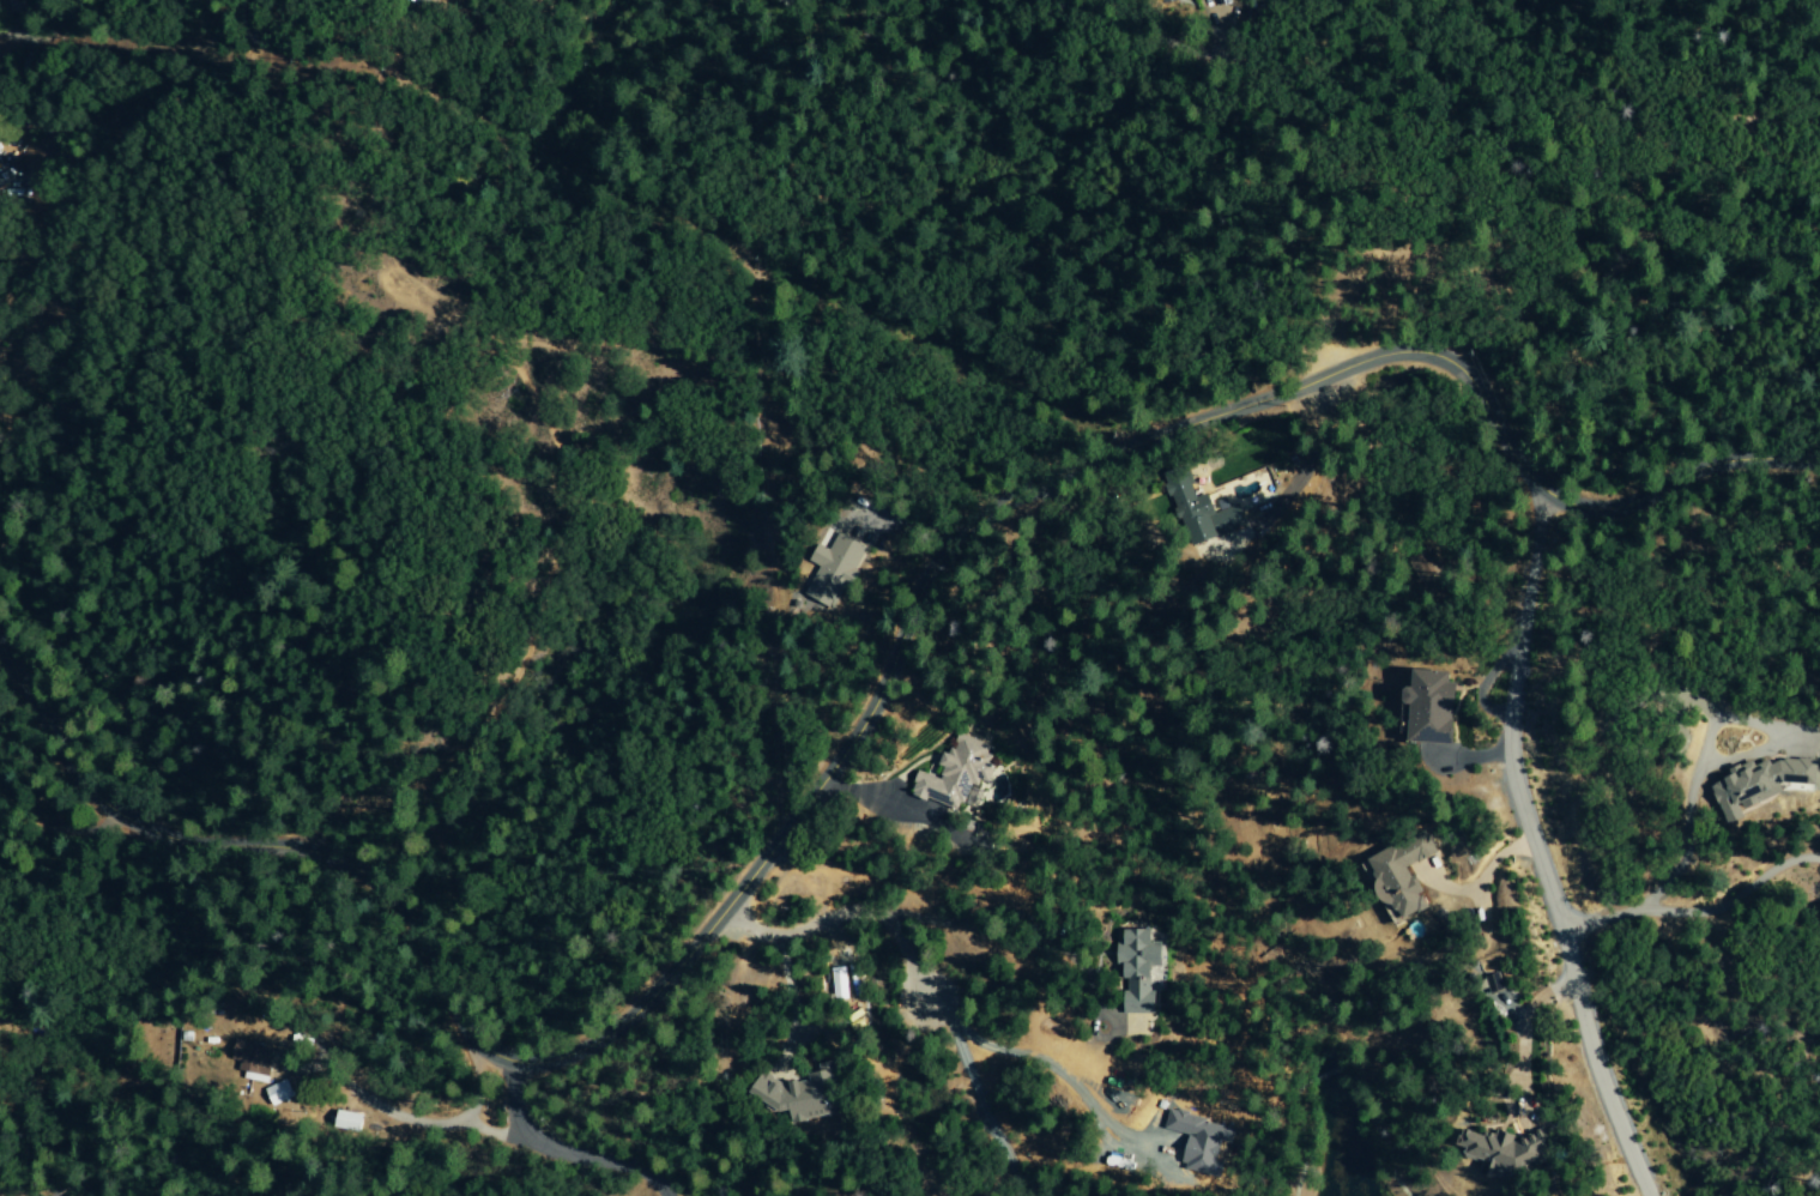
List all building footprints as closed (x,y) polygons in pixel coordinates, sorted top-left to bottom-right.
[(1184,546),(1235,528),(1229,509),(1210,516),(1202,494),(1192,497),(1183,471),(1161,478),(1184,546)] [(806,595),(837,610),(868,547),(850,538),(848,540),(837,535),(830,549),(820,544),(811,562),(820,567),(806,595)] [(1405,743),(1448,744),(1449,683),(1445,683),(1445,671),(1408,671),(1407,688),(1399,688),(1399,705),(1405,705),(1405,743)] [(905,797),(961,811),(969,779),(982,782),(992,745),(952,735),(947,756),(936,753),(933,766),(938,768),(936,778),(912,772),(905,797)] [(1700,785),(1717,825),(1734,818),(1729,807),(1738,808),(1747,803),(1749,804),(1772,794),(1773,783),(1806,786),(1809,761),(1778,758),(1762,765),(1760,760),(1746,766),(1746,765),(1732,764),(1719,769),(1719,778),(1700,785)] [(1365,856),(1387,923),(1426,911),(1414,876),(1408,878),(1404,866),(1437,854),(1430,834),(1365,856)] [(1120,1010),(1152,1012),(1153,993),(1146,993),(1148,965),(1158,966),(1160,943),(1146,942),(1147,931),(1121,929),(1120,946),(1114,945),(1113,962),(1120,963),(1119,979),(1129,980),(1129,991),(1121,991),(1120,1010)] [(235,1059),(245,1062),(242,1070),(270,1080),(269,1083),(271,1085),(280,1060),(240,1046),(235,1059)] [(825,1116),(819,1085),(825,1083),(822,1070),(805,1074),(808,1085),(798,1087),(790,1081),(784,1082),(785,1091),(760,1072),(746,1092),(775,1113),(789,1110),(791,1123),(825,1116)] [(277,1107),(300,1098),(293,1080),(270,1089),(277,1107)] [(340,1129),(366,1133),(369,1116),(343,1112),(340,1129)] [(1538,1129),(1510,1143),(1506,1135),(1492,1131),(1482,1136),(1455,1129),(1450,1147),(1458,1149),(1456,1157),(1481,1164),(1477,1178),(1499,1184),(1502,1175),(1532,1159),(1535,1149),(1545,1144),(1538,1129)]
